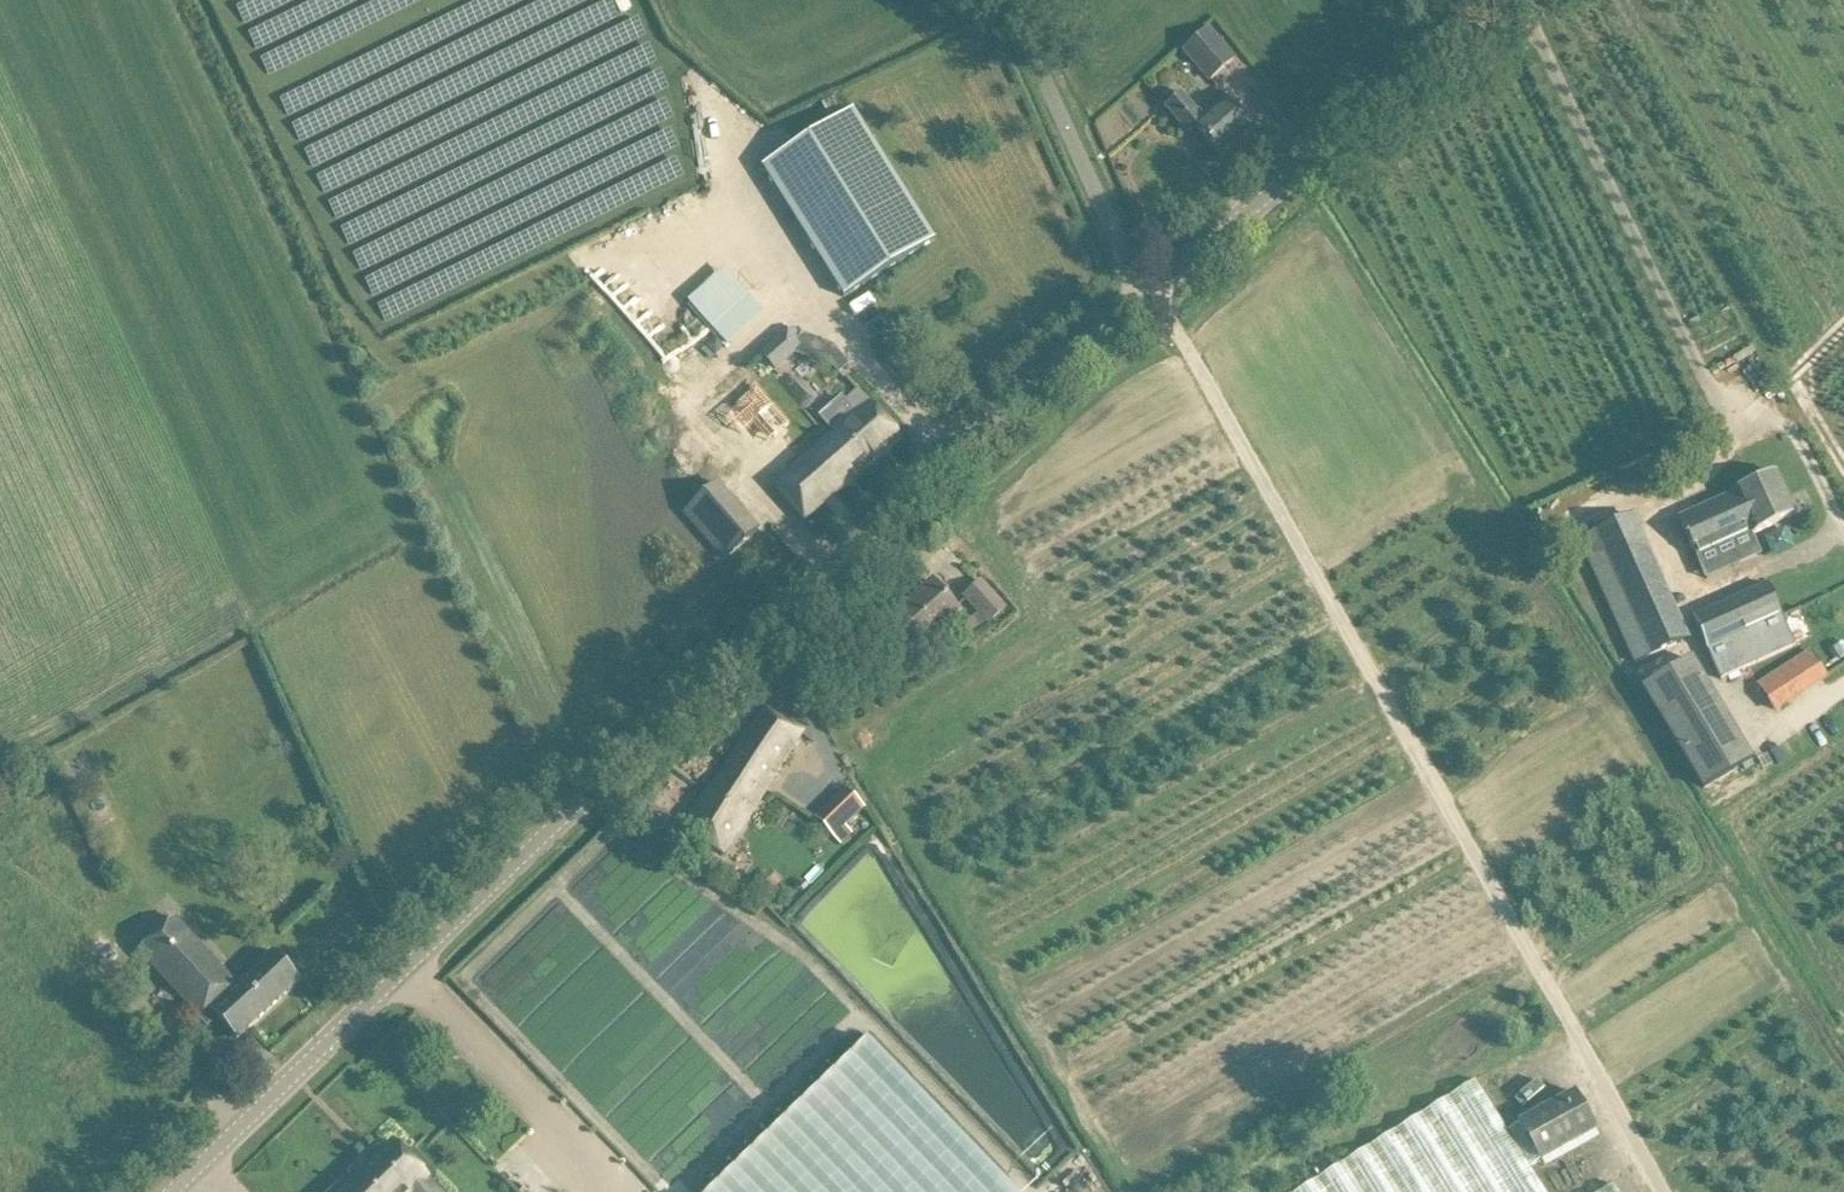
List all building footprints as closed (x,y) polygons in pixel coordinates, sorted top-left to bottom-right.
[(616,3),(621,14),(631,8),(627,0),(621,0),(616,3)] [(1181,52),(1209,83),(1236,59),(1208,28),(1181,52)] [(1164,108),(1187,135),(1195,128),(1221,157),(1254,129),(1228,98),(1204,119),(1181,93),(1164,108)] [(758,168),(846,294),(934,233),(847,107),(758,168)] [(802,345),(796,339),(799,336),(792,327),(761,353),(775,369),(802,345)] [(837,373),(848,364),(832,344),(826,360),(837,373)] [(755,383),(732,403),(735,405),(753,426),(769,444),(791,424),(755,383)] [(846,401),(842,396),(818,417),(830,430),(832,428),(835,432),(773,485),(805,521),(900,437),(858,390),(846,401)] [(1733,494),(1678,518),(1688,540),(1696,558),(1697,558),(1751,534),(1752,535),(1795,516),(1786,495),(1776,473),(1732,493),(1733,494)] [(719,483),(685,512),(710,541),(744,511),(719,483)] [(1671,626),(1678,622),(1629,514),(1583,534),(1593,558),(1589,560),(1635,665),(1680,645),(1671,626)] [(1769,553),(1793,552),(1792,528),(1768,529),(1769,553)] [(892,619),(908,637),(917,647),(958,610),(933,582),(917,596),(920,600),(908,610),(905,607),(892,619)] [(965,624),(974,634),(988,622),(989,623),(1004,609),(981,583),(965,597),(979,612),(965,624)] [(1766,585),(1693,618),(1707,649),(1720,680),(1794,647),(1781,616),(1766,585)] [(1778,708),(1829,675),(1813,649),(1761,683),(1778,708)] [(1751,761),(1690,660),(1644,688),(1705,789),(1751,761)] [(684,826),(723,854),(802,734),(768,709),(684,826)] [(848,784),(816,815),(838,839),(871,809),(848,784)] [(643,821),(666,838),(677,823),(654,807),(643,821)] [(138,952),(208,1027),(218,1018),(237,1040),(300,981),(273,952),(236,986),(174,919),(138,952)] [(709,1191),(1014,1191),(866,1040),(709,1191)] [(1530,1167),(1596,1131),(1574,1092),(1507,1131),(1476,1081),(1299,1191),(1546,1191),(1530,1167)] [(343,1191),(438,1191),(425,1179),(427,1178),(394,1143),(343,1191)]
